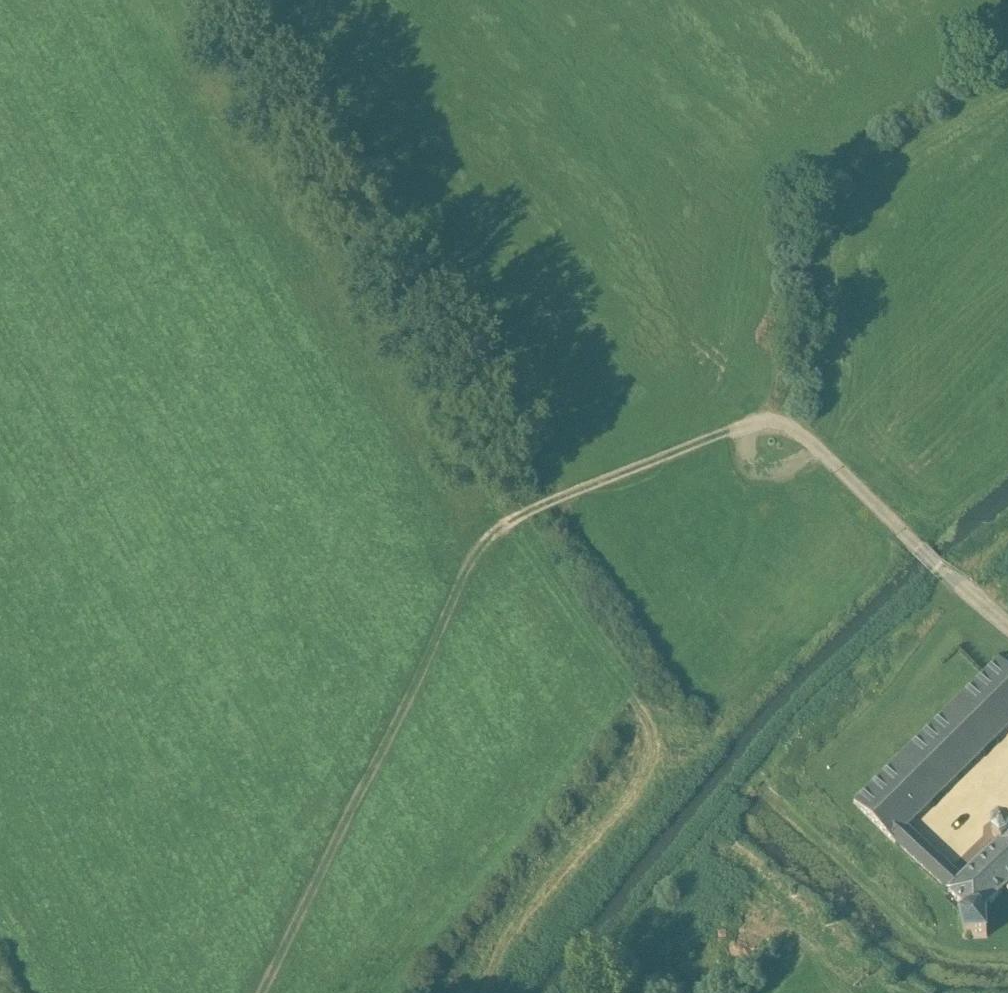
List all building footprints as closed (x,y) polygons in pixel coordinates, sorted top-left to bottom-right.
[(854,803),(894,842),(911,826),(1007,731),(1007,670),(1000,662),(854,803)] [(1002,819),(994,828),(994,837),(1001,842),(963,877),(947,892),(965,910),(964,938),(987,938),(993,919),(985,914),(1007,894),(1007,815),(1002,819)] [(963,877),(911,826),(894,842),(947,892),(963,877)]
